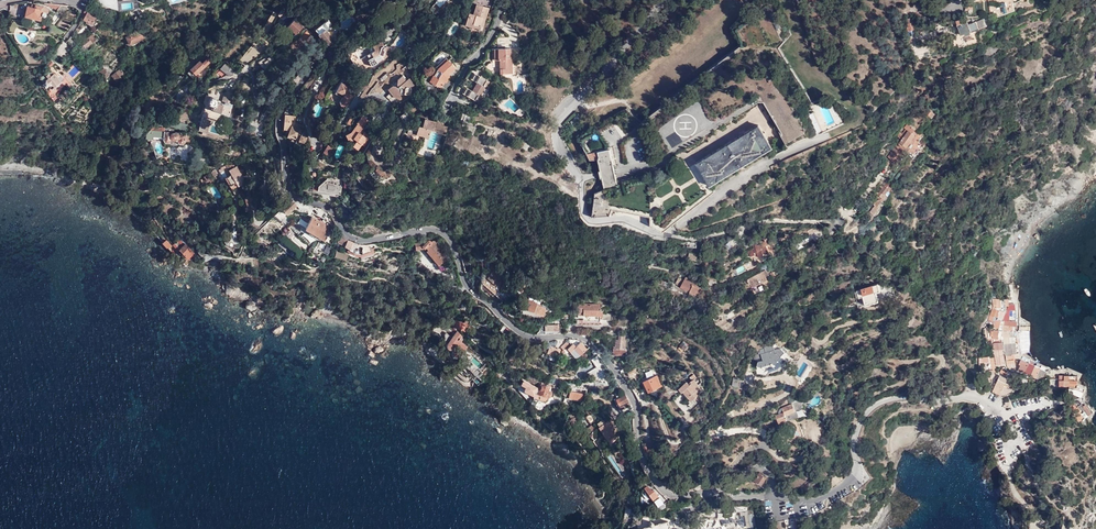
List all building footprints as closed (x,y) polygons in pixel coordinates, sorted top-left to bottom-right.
[(99,5),(117,14),(117,0),(97,0),(99,5)] [(576,135),(589,161),(597,161),(603,190),(594,194),(591,217),(609,216),(611,210),(649,218),(649,226),(662,232),(713,193),(710,188),(772,150),(775,155),(856,116),(831,95),(812,105),(777,48),(791,34),(779,0),(759,0),(733,31),(741,47),(640,124),(626,108),(576,135)] [(1014,10),(1013,2),(1003,4),(1004,5),(999,6),(998,0),(997,0),(992,1),(995,16),(1003,14),(1003,13),(1014,10)] [(55,23),(68,5),(48,3),(48,6),(59,11),(52,21),(55,23)] [(25,16),(40,20),(42,15),(43,16),(45,17),(46,16),(47,14),(46,13),(44,12),(43,13),(42,13),(44,8),(32,5),(31,7),(28,6),(25,16)] [(473,24),(483,27),(489,8),(476,5),(473,15),(469,13),(465,26),(472,28),(473,24)] [(299,32),(303,26),(294,18),(282,9),(279,15),(286,21),(283,24),(295,35),(299,32)] [(87,13),(84,20),(92,24),(96,17),(88,12),(87,13)] [(965,17),(961,15),(955,18),(961,34),(965,32),(965,34),(971,32),(971,31),(987,26),(984,18),(969,23),(968,21),(967,21),(965,17)] [(321,40),(326,45),(327,45),(329,44),(334,40),(326,30),(329,28),(324,22),(322,24),(316,28),(315,29),(322,38),(321,40)] [(147,37),(139,33),(126,37),(130,45),(147,37)] [(96,40),(93,35),(89,38),(88,38),(86,40),(85,39),(83,39),(82,39),(81,41),(82,43),(76,47),(79,51),(82,49),(83,50),(96,40)] [(305,39),(303,42),(307,45),(309,42),(312,44),(310,45),(315,48),(320,42),(311,35),(307,41),(305,39)] [(373,56),(379,53),(379,51),(383,53),(382,54),(384,57),(392,52),(389,47),(388,47),(387,45),(383,47),(382,45),(383,45),(381,40),(372,45),(374,49),(366,53),(370,59),(373,58),(373,57),(373,56)] [(404,50),(412,42),(411,40),(402,48),(404,50)] [(417,47),(412,42),(404,50),(408,55),(417,47)] [(497,48),(498,60),(499,60),(500,74),(512,73),(511,57),(509,57),(509,48),(504,48),(504,46),(497,46),(497,48)] [(201,60),(192,69),(197,74),(214,58),(211,55),(203,62),(201,60)] [(269,64),(266,58),(259,62),(264,70),(269,64)] [(445,76),(447,74),(455,67),(447,59),(438,67),(438,68),(434,74),(432,73),(428,80),(447,92),(453,83),(448,80),(447,78),(445,76)] [(52,60),(47,65),(50,68),(55,63),(52,60)] [(231,68),(225,63),(224,64),(223,63),(222,64),(223,65),(221,67),(225,71),(230,76),(237,72),(231,67),(231,68)] [(112,76),(116,81),(124,74),(120,69),(112,76)] [(98,76),(103,82),(110,75),(114,72),(111,70),(109,71),(111,73),(109,74),(105,70),(98,76)] [(42,83),(45,87),(48,84),(52,88),(60,80),(53,72),(50,74),(47,71),(40,78),(43,82),(42,83)] [(367,77),(371,82),(376,72),(367,77)] [(489,80),(475,72),(471,79),(475,81),(470,89),(467,87),(463,93),(477,101),(480,95),(489,80)] [(395,84),(389,88),(395,97),(402,98),(402,92),(400,92),(401,89),(403,87),(406,87),(405,93),(410,93),(411,88),(416,84),(411,77),(408,79),(404,74),(398,79),(398,83),(399,85),(398,85),(397,85),(395,84)] [(344,97),(348,99),(352,91),(351,91),(353,88),(350,87),(352,83),(343,79),(337,90),(345,95),(344,97)] [(347,100),(348,99),(344,97),(345,95),(337,90),(336,93),(347,100)] [(213,99),(215,101),(224,104),(228,94),(232,95),(231,98),(233,99),(235,94),(224,91),(221,101),(216,99),(215,97),(213,97),(210,98),(210,100),(210,99),(213,99)] [(214,102),(212,107),(212,109),(228,114),(232,100),(233,100),(233,99),(231,98),(232,95),(228,94),(224,104),(215,101),(213,99),(210,99),(210,100),(211,102),(213,103),(214,102)] [(440,113),(448,117),(452,110),(444,106),(442,111),(440,113)] [(473,116),(466,113),(464,119),(471,122),(473,116)] [(573,125),(577,122),(576,121),(580,118),(577,114),(573,117),(574,118),(570,121),(573,125)] [(285,115),(283,129),(290,130),(287,136),(297,140),(302,130),(301,130),(303,127),(295,123),(296,116),(285,115)] [(352,131),(345,133),(346,136),(347,140),(351,145),(358,150),(363,145),(364,146),(371,137),(361,129),(368,120),(362,115),(356,123),(357,124),(352,131)] [(424,129),(433,119),(426,117),(424,122),(422,122),(421,125),(420,125),(424,129)] [(172,119),(171,125),(188,130),(189,126),(183,124),(183,121),(172,119)] [(434,129),(437,121),(433,119),(424,129),(427,129),(428,134),(424,145),(419,148),(417,154),(432,158),(435,149),(427,146),(432,129),(434,129)] [(447,134),(449,125),(442,123),(443,122),(437,121),(434,129),(440,131),(440,132),(447,134)] [(915,129),(908,124),(907,123),(904,127),(906,129),(903,134),(900,132),(897,136),(901,139),(895,146),(895,147),(889,155),(895,160),(905,146),(906,146),(915,135),(912,133),(915,129)] [(154,126),(148,131),(147,131),(147,136),(149,138),(151,138),(154,136),(154,135),(164,136),(164,138),(166,142),(170,142),(171,140),(179,140),(181,143),(185,143),(187,140),(187,133),(170,131),(171,129),(169,128),(165,127),(165,125),(155,124),(155,126),(154,126)] [(477,127),(469,124),(466,132),(474,134),(477,127)] [(427,129),(424,129),(420,125),(418,129),(411,127),(409,128),(408,131),(416,134),(417,132),(424,135),(422,143),(420,143),(419,148),(424,145),(428,134),(427,129)] [(308,137),(301,135),(298,141),(305,144),(308,137)] [(328,144),(324,149),(329,152),(333,147),(328,144)] [(403,157),(406,155),(407,153),(398,150),(395,158),(398,159),(403,157)] [(552,153),(544,151),(541,158),(549,161),(552,153)] [(225,177),(232,189),(240,184),(244,181),(243,176),(236,165),(234,166),(232,164),(230,166),(228,163),(220,167),(218,169),(220,171),(223,169),(227,175),(225,177)] [(208,173),(203,176),(207,181),(209,180),(210,182),(213,179),(208,173)] [(342,180),(326,178),(326,181),(317,187),(317,191),(340,195),(342,180)] [(889,179),(877,194),(884,199),(886,196),(885,195),(894,183),(889,179)] [(245,206),(245,211),(251,210),(251,201),(253,201),(252,195),(244,197),(246,204),(246,206),(245,206)] [(870,212),(873,215),(879,207),(877,206),(881,201),(879,199),(874,202),(877,206),(876,207),(874,206),(870,212)] [(282,207),(281,208),(288,215),(297,206),(297,205),(292,201),(290,201),(282,207)] [(319,222),(312,218),(305,229),(324,240),(331,228),(323,224),(324,223),(320,221),(319,222)] [(297,235),(293,238),(304,250),(308,247),(297,235)] [(355,253),(362,256),(377,250),(377,249),(376,242),(365,244),(362,244),(361,244),(359,246),(341,236),(337,243),(355,252),(355,253)] [(167,238),(162,243),(168,249),(173,245),(167,238)] [(177,238),(173,241),(179,247),(178,249),(188,259),(194,253),(184,242),(183,243),(177,238)] [(438,264),(442,269),(445,268),(446,271),(451,269),(448,259),(449,258),(435,241),(434,240),(433,240),(432,240),(432,241),(431,242),(431,241),(430,241),(430,240),(429,240),(428,240),(427,240),(427,241),(414,243),(415,249),(424,248),(425,247),(426,247),(425,248),(427,250),(426,251),(437,265),(438,264)] [(753,247),(748,249),(750,253),(756,250),(758,255),(753,258),(755,262),(775,253),(773,249),(768,251),(765,245),(768,243),(766,240),(757,245),(755,241),(751,243),(753,247)] [(487,280),(494,272),(492,270),(485,278),(487,280)] [(769,276),(766,270),(746,280),(750,287),(769,276)] [(500,277),(494,272),(487,280),(484,283),(491,290),(494,286),(496,288),(502,281),(501,280),(499,278),(500,277)] [(680,287),(684,278),(678,276),(674,284),(680,287)] [(686,277),(681,287),(697,294),(700,287),(698,286),(699,283),(686,277)] [(520,282),(516,287),(520,291),(524,287),(520,282)] [(863,282),(851,285),(853,290),(851,291),(853,298),(850,299),(853,308),(889,298),(887,289),(884,290),(885,288),(885,287),(884,285),(882,284),(881,283),(873,286),(873,285),(864,287),(863,282)] [(541,304),(528,298),(524,307),(542,315),(546,307),(540,305),(541,304)] [(994,299),(994,307),(1000,309),(1000,308),(1004,309),(1004,308),(1005,308),(1005,305),(1008,305),(1008,299),(994,299)] [(582,310),(582,316),(598,316),(601,316),(601,319),(611,318),(611,311),(598,311),(598,304),(576,304),(576,310),(582,310)] [(1009,305),(1006,311),(1002,320),(1001,320),(1004,321),(1003,326),(1013,326),(1014,321),(1010,321),(1008,321),(1009,305)] [(1000,309),(994,307),(990,319),(993,320),(993,319),(994,319),(995,316),(1003,318),(1005,311),(1000,309)] [(462,320),(461,319),(460,319),(459,321),(458,321),(457,322),(455,321),(453,323),(462,329),(463,329),(465,325),(461,322),(462,320)] [(993,325),(996,327),(999,328),(1001,320),(997,320),(997,323),(994,322),(993,325)] [(504,333),(509,328),(503,321),(498,326),(504,333)] [(552,333),(556,330),(557,330),(557,324),(547,324),(545,326),(537,333),(544,333),(552,333)] [(462,336),(463,335),(459,330),(453,337),(447,332),(444,335),(444,337),(445,338),(444,339),(448,342),(447,345),(447,347),(448,348),(450,348),(451,349),(453,348),(453,347),(455,348),(453,350),(453,352),(457,356),(459,356),(468,346),(462,340),(464,338),(462,336)] [(1016,330),(1004,330),(1004,346),(1005,346),(1006,360),(1008,367),(1011,369),(1015,370),(1017,370),(1016,359),(1011,360),(1011,355),(1014,355),(1013,354),(1018,354),(1018,353),(1016,330)] [(616,338),(616,348),(614,347),(613,351),(626,352),(626,348),(630,348),(628,337),(625,336),(625,334),(618,334),(618,339),(616,338)] [(563,351),(570,345),(566,341),(560,347),(563,351)] [(572,345),(568,349),(575,357),(579,356),(587,349),(581,342),(575,348),(572,345)] [(995,344),(995,348),(995,350),(994,350),(996,365),(1005,363),(1002,342),(995,344)] [(778,360),(782,355),(786,351),(787,352),(789,350),(784,345),(777,352),(773,343),(765,346),(766,352),(762,353),(762,352),(756,354),(755,358),(757,359),(763,357),(764,359),(759,361),(758,365),(764,366),(763,366),(772,363),(780,369),(784,365),(778,360)] [(542,351),(557,357),(561,349),(558,347),(550,344),(549,347),(547,346),(547,348),(544,348),(542,351)] [(788,361),(782,355),(778,360),(784,365),(788,361)] [(989,358),(980,359),(979,364),(988,363),(989,370),(987,370),(988,379),(992,378),(994,375),(993,372),(995,372),(993,358),(989,358)] [(1025,373),(1029,364),(1022,360),(1020,365),(1021,365),(1019,369),(1020,370),(1025,373)] [(1035,367),(1029,364),(1025,373),(1031,376),(1035,367)] [(1040,369),(1035,367),(1031,376),(1036,379),(1040,369)] [(1048,373),(1040,369),(1036,379),(1037,379),(1046,375),(1048,373)] [(1016,381),(1019,383),(1022,375),(1010,372),(1008,377),(1016,381)] [(696,378),(694,375),(691,378),(693,380),(691,381),(692,383),(690,385),(687,382),(679,389),(682,392),(684,391),(689,397),(687,399),(690,403),(689,404),(692,407),(697,402),(694,399),(697,396),(694,393),(698,389),(700,393),(703,390),(694,379),(696,378)] [(999,375),(992,390),(994,391),(1001,395),(1004,386),(1007,379),(999,375)] [(1019,383),(1025,385),(1035,380),(1028,377),(1023,375),(1022,375),(1019,383)] [(657,376),(644,381),(650,392),(662,386),(657,376)] [(743,377),(735,376),(733,385),(742,386),(743,377)] [(1004,386),(1014,391),(1015,390),(1014,388),(1016,382),(1007,379),(1004,386)] [(1059,387),(1059,379),(1053,379),(1053,380),(1051,380),(1051,382),(1051,386),(1054,387),(1057,387),(1057,388),(1059,387)] [(535,396),(538,388),(523,381),(521,386),(526,388),(525,391),(528,393),(535,396)] [(553,386),(541,381),(538,388),(535,396),(534,398),(545,403),(547,401),(548,397),(551,397),(552,394),(550,392),(553,386)] [(1077,394),(1083,396),(1084,396),(1085,392),(1086,388),(1079,385),(1079,388),(1077,394)] [(1003,396),(1014,391),(1004,386),(1001,395),(1003,396)] [(566,393),(566,397),(579,399),(580,400),(582,399),(583,394),(580,393),(580,392),(569,391),(569,394),(566,393)] [(629,398),(627,395),(618,399),(623,409),(631,405),(629,401),(630,400),(629,398)] [(804,406),(802,400),(783,407),(784,411),(777,414),(777,416),(804,406)] [(1056,400),(1051,403),(1055,409),(1060,406),(1056,400)] [(1086,418),(1092,413),(1090,410),(1088,411),(1084,406),(1080,400),(1075,401),(1081,411),(1085,416),(1086,418)] [(805,407),(804,406),(777,416),(782,430),(796,425),(794,419),(799,417),(796,411),(805,407)] [(1077,407),(1072,410),(1079,422),(1082,420),(1081,419),(1085,416),(1081,411),(1078,406),(1077,407)] [(598,427),(607,440),(618,433),(608,420),(605,422),(602,418),(596,423),(599,426),(598,427)] [(585,428),(588,434),(595,429),(592,423),(585,428)] [(748,478),(745,480),(752,484),(752,483),(759,487),(765,477),(760,473),(758,476),(756,474),(752,481),(748,478)] [(650,497),(653,501),(659,497),(653,489),(650,489),(647,486),(644,488),(646,492),(650,497)] [(602,506),(610,503),(611,503),(609,497),(601,500),(602,506)] [(653,501),(656,506),(657,506),(662,502),(659,497),(653,501)] [(747,514),(750,526),(755,525),(753,513),(747,514)]
